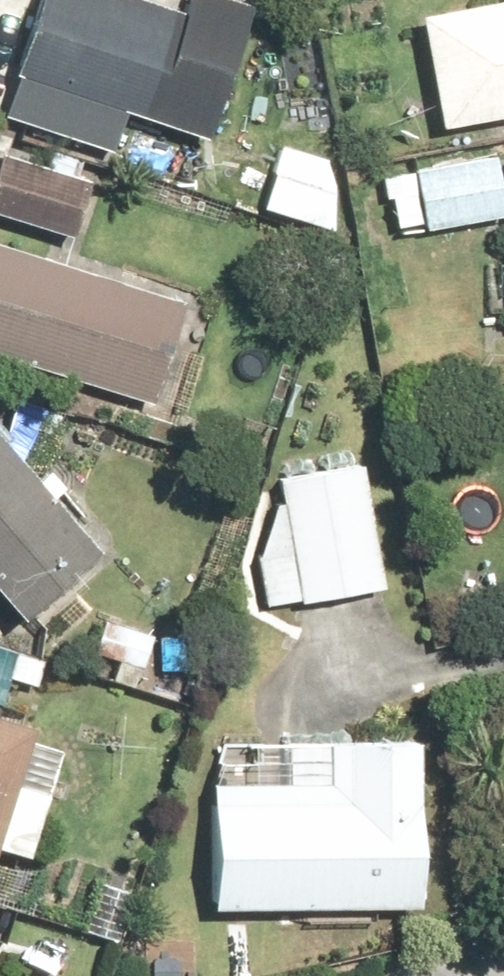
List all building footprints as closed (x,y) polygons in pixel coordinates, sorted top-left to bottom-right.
[(159,0),(37,0),(3,111),(112,145),(123,107),(207,132),(247,2),(240,0),(182,0),(180,6),(159,0)] [(441,127),(503,116),(503,0),(421,14),(441,127)] [(262,213),(326,233),(330,155),(285,141),(262,213)] [(0,158),(0,208),(69,231),(89,173),(4,145),(0,158)] [(496,154),(414,170),(425,229),(503,215),(503,199),(496,154)] [(0,242),(0,358),(153,407),(187,302),(0,242)] [(17,619),(96,552),(0,439),(0,600),(17,619)] [(362,465),(277,479),(298,606),(383,592),(362,465)] [(140,670),(154,637),(106,616),(92,649),(140,670)] [(0,718),(0,851),(24,859),(60,748),(29,738),(32,728),(0,718)] [(211,785),(212,910),(420,909),(420,736),(328,736),(328,785),(211,785)] [(133,889),(98,881),(85,936),(120,944),(133,889)]
